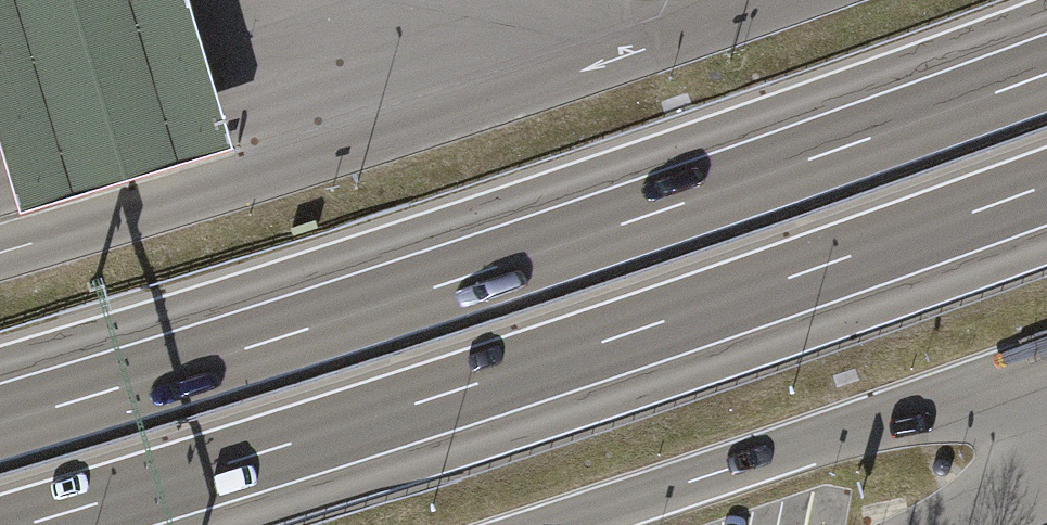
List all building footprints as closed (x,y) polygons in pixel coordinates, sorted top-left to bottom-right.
[(19,217),(233,152),(205,64),(186,0),(0,0),(0,151),(19,217)]
